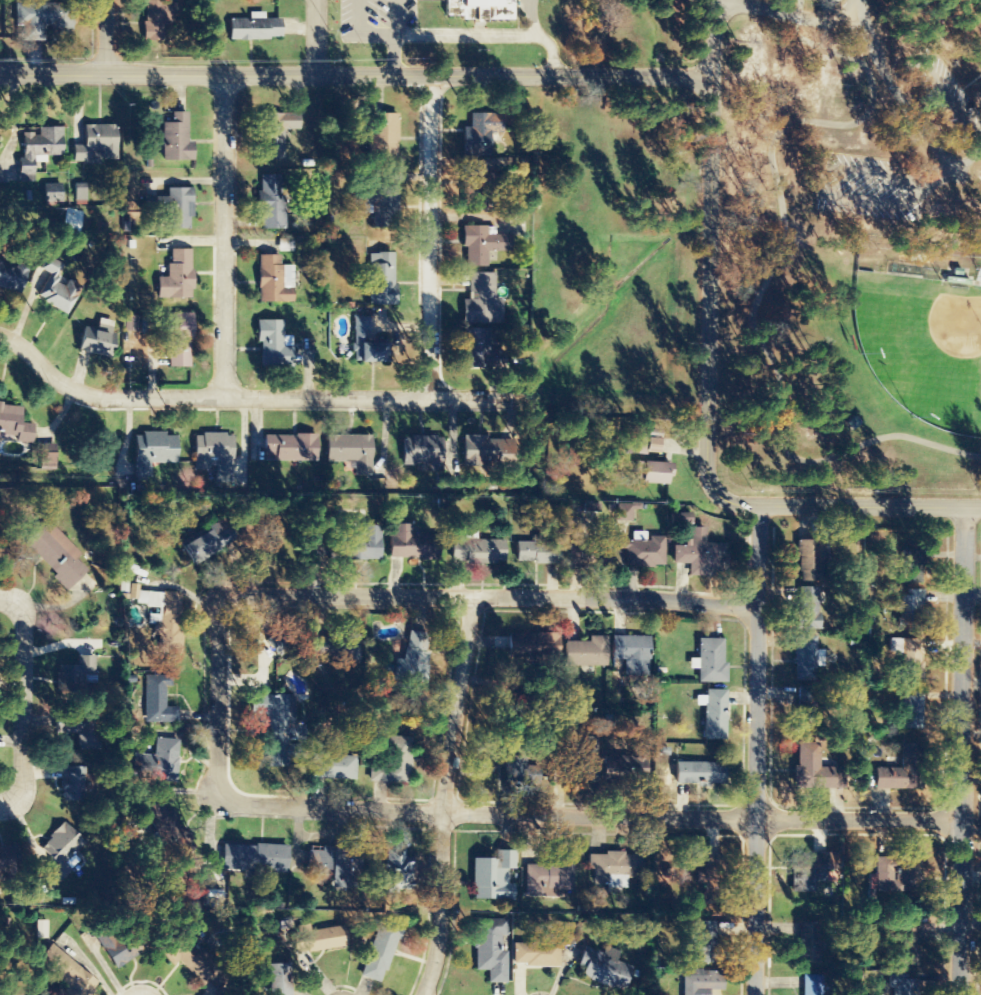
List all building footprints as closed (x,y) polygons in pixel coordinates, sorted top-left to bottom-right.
[(444,16),(459,16),(459,20),(510,21),(510,0),(444,0),(444,16)] [(145,1),(145,22),(137,22),(137,42),(162,42),(162,27),(172,27),(172,1),(145,1)] [(15,4),(15,26),(23,26),(23,41),(44,41),(44,27),(50,27),(50,42),(72,42),(73,5),(15,4)] [(229,20),(229,41),(269,41),(269,38),(280,38),(280,20),(229,20)] [(162,123),(162,168),(192,168),(192,143),(187,143),(187,113),(172,113),(172,123),(162,123)] [(299,130),(299,114),(261,115),(262,161),(284,160),(283,131),(299,130)] [(397,160),(397,115),(371,114),(370,160),(397,160)] [(115,125),(84,125),(84,146),(73,146),(73,163),(89,162),(89,151),(103,151),(103,161),(116,161),(115,125)] [(62,128),(39,128),(39,134),(21,135),(22,175),(34,175),(33,156),(62,156),(62,128)] [(463,212),(487,211),(486,195),(502,194),(501,174),(487,175),(486,167),(469,167),(470,181),(462,182),(463,212)] [(283,229),(281,176),(257,176),(258,215),(261,215),(261,230),(283,229)] [(63,185),(45,185),(45,203),(63,202),(63,185)] [(397,219),(398,188),(378,187),(376,218),(397,219)] [(192,218),(191,188),(165,189),(166,230),(188,229),(188,218),(192,218)] [(82,213),(65,209),(59,232),(76,236),(82,213)] [(463,267),(487,268),(487,252),(509,252),(509,236),(495,236),(495,227),(463,227),(463,267)] [(279,253),(294,252),(294,241),(279,241),(279,253)] [(169,278),(158,278),(159,299),(191,299),(191,250),(168,250),(169,278)] [(394,253),(369,254),(370,306),(394,306),(394,253)] [(293,303),(293,266),(281,266),(281,256),(258,256),(257,303),(293,303)] [(21,295),(28,269),(0,261),(0,289),(21,295)] [(501,324),(501,300),(494,300),(495,274),(469,274),(469,306),(462,306),(462,324),(501,324)] [(76,294),(47,282),(38,301),(67,314),(76,294)] [(191,314),(166,314),(166,368),(190,368),(191,314)] [(383,344),(367,344),(367,318),(353,318),(353,363),(383,363),(383,344)] [(282,321),(255,321),(255,343),(260,343),(260,368),(291,368),(291,336),(282,336),(282,321)] [(13,441),(13,442),(30,444),(32,425),(19,424),(21,407),(0,405),(0,440),(13,441)] [(150,463),(175,464),(176,435),(141,434),(141,437),(134,437),(132,477),(149,478),(150,463)] [(231,484),(232,435),(194,434),(194,470),(214,470),(214,483),(231,484)] [(316,462),(317,436),(265,435),(264,461),(316,462)] [(354,475),(370,475),(369,435),(325,436),(325,462),(354,462),(354,475)] [(440,469),(440,437),(402,436),(402,468),(440,469)] [(645,453),(657,453),(658,439),(646,438),(645,453)] [(51,453),(51,445),(40,444),(40,453),(51,453)] [(39,455),(40,471),(54,471),(54,454),(39,455)] [(669,484),(670,463),(641,462),(640,483),(669,484)] [(616,521),(632,522),(632,510),(640,510),(640,504),(616,503),(616,521)] [(24,545),(67,589),(86,571),(75,560),(80,555),(48,522),(24,545)] [(234,545),(225,523),(180,542),(189,564),(234,545)] [(389,559),(438,560),(439,536),(412,535),(413,525),(394,525),(394,536),(389,536),(389,559)] [(379,561),(381,527),(364,526),(364,538),(341,537),(340,560),(379,561)] [(665,537),(648,537),(648,533),(633,532),(633,541),(621,541),(621,566),(665,567),(665,537)] [(827,574),(826,539),(797,540),(798,575),(827,574)] [(505,564),(505,541),(452,540),(451,563),(505,564)] [(672,564),(687,564),(687,575),(726,576),(727,542),(684,541),(684,547),(672,546),(672,564)] [(516,563),(559,564),(560,543),(516,542),(516,563)] [(923,550),(903,550),(902,572),(923,572),(923,550)] [(137,600),(138,583),(120,582),(119,599),(137,600)] [(819,588),(797,587),(797,630),(818,630),(819,588)] [(899,632),(920,632),(921,590),(906,590),(906,596),(899,596),(899,632)] [(179,655),(182,594),(138,592),(137,606),(159,607),(157,636),(163,636),(162,654),(179,655)] [(294,644),(279,627),(256,648),(265,658),(263,660),(269,667),(294,644)] [(429,634),(407,632),(404,660),(394,659),(393,675),(407,676),(407,682),(424,684),(429,634)] [(506,635),(506,650),(492,650),(492,667),(506,667),(506,656),(559,656),(559,634),(506,635)] [(360,635),(345,635),(345,638),(308,637),(307,656),(340,657),(340,654),(346,654),(346,663),(359,663),(360,635)] [(650,637),(612,636),(611,661),(624,661),(624,677),(649,677),(650,637)] [(824,667),(824,651),(816,651),(816,636),(794,637),(795,681),(815,681),(815,667),(824,667)] [(607,667),(608,637),(589,637),(589,642),(564,642),(564,666),(607,667)] [(723,640),(697,639),(697,662),(689,662),(689,669),(697,669),(697,683),(726,683),(727,664),(722,664),(723,640)] [(923,640),(890,639),(889,655),(900,655),(899,679),(922,680),(923,640)] [(59,666),(59,686),(86,686),(86,684),(97,684),(98,657),(77,656),(77,666),(59,666)] [(172,676),(146,676),(145,724),(178,724),(178,708),(166,708),(166,687),(172,688),(172,676)] [(726,691),(705,690),(704,740),(725,740),(726,691)] [(922,693),(902,693),(901,729),(922,729),(922,693)] [(294,696),(250,695),(250,716),(267,716),(266,767),(297,768),(297,743),(304,743),(304,726),(294,725),(294,696)] [(385,781),(409,782),(410,738),(386,737),(385,781)] [(587,760),(580,760),(579,782),(598,783),(599,738),(588,737),(587,760)] [(875,790),(908,789),(908,760),(915,760),(915,744),(901,745),(901,768),(875,768),(875,790)] [(819,770),(819,752),(805,752),(805,789),(841,789),(841,770),(819,770)] [(355,781),(356,757),(313,755),(312,779),(355,781)] [(539,785),(540,764),(522,764),(522,757),(503,757),(502,783),(539,785)] [(607,758),(605,779),(643,782),(645,761),(607,758)] [(725,764),(674,763),(674,783),(725,784),(725,764)] [(79,767),(65,767),(65,774),(62,774),(61,802),(79,802),(79,767)] [(165,846),(182,835),(158,799),(141,810),(165,846)] [(83,841),(58,825),(40,853),(55,862),(46,875),(60,884),(77,859),(73,856),(83,841)] [(222,843),(220,870),(249,871),(249,864),(260,865),(260,874),(286,875),(287,847),(222,843)] [(20,867),(14,844),(0,848),(0,872),(20,867)] [(309,848),(307,871),(331,873),(330,888),(343,888),(344,873),(360,874),(361,851),(309,848)] [(383,894),(396,894),(396,890),(409,890),(409,858),(403,858),(402,849),(383,849),(383,894)] [(473,859),(472,900),(513,901),(514,885),(507,885),(507,870),(516,870),(516,851),(497,851),(496,868),(493,868),(494,859),(473,859)] [(642,855),(593,854),(592,878),(607,879),(607,889),(626,889),(626,877),(642,877),(642,855)] [(815,870),(839,870),(839,854),(791,854),(790,892),(815,893),(815,870)] [(702,884),(719,884),(720,856),(703,855),(702,884)] [(525,865),(525,897),(566,898),(567,891),(573,891),(573,858),(556,858),(555,865),(525,865)] [(919,859),(902,858),(901,879),(918,880),(919,859)] [(888,892),(890,860),(875,859),(874,874),(868,873),(867,891),(888,892)] [(379,920),(362,978),(384,984),(402,922),(388,918),(388,922),(379,920)] [(507,951),(502,951),(502,937),(508,937),(508,920),(474,920),(474,971),(488,971),(488,984),(507,984),(507,951)] [(47,922),(36,922),(36,939),(47,939),(47,922)] [(692,964),(717,964),(718,922),(696,922),(696,932),(685,932),(685,953),(693,953),(692,964)] [(822,924),(801,923),(800,965),(820,966),(822,924)] [(917,966),(917,940),(931,940),(931,924),(898,924),(897,966),(917,966)] [(343,926),(310,932),(309,925),(292,927),(296,955),(346,947),(343,926)] [(162,951),(200,988),(205,982),(213,989),(222,979),(189,947),(198,938),(185,926),(162,951)] [(128,963),(117,941),(102,948),(112,970),(128,963)] [(559,967),(559,944),(513,944),(513,966),(559,967)] [(632,967),(616,963),(620,952),(605,948),(603,953),(583,947),(578,964),(583,965),(580,977),(625,991),(632,967)] [(63,994),(89,994),(99,983),(55,949),(45,960),(53,966),(48,973),(68,989),(63,994)] [(289,964),(269,965),(270,994),(290,994),(289,964)] [(710,991),(723,991),(724,972),(682,972),(682,994),(710,994),(710,991)] [(888,974),(888,988),(893,988),(893,994),(916,994),(916,980),(907,980),(907,975),(888,974)] [(824,976),(803,976),(802,994),(823,994),(824,976)]
